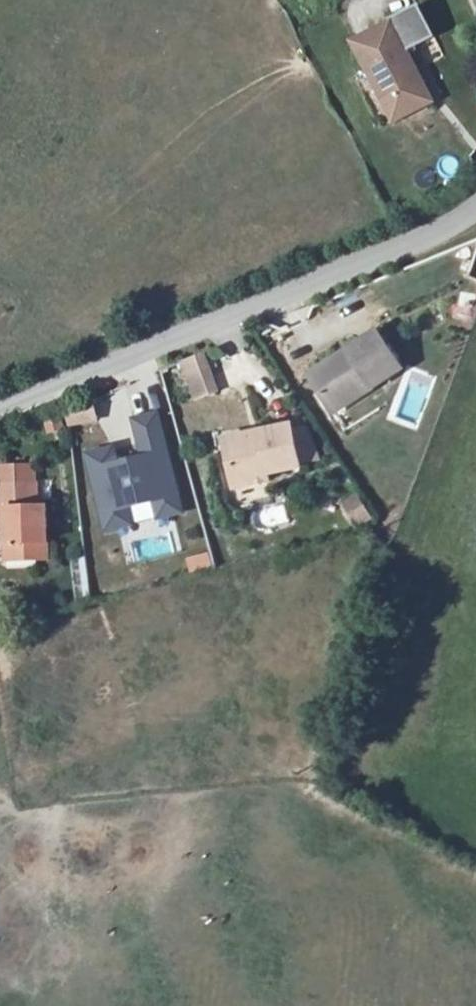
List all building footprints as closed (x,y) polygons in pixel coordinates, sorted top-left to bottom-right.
[(396,21),(360,39),(398,116),(435,98),(410,49),(438,35),(423,3),(394,17),(396,21)] [(375,381),(380,388),(400,374),(375,333),(314,371),(333,402),(375,381)] [(219,387),(205,353),(182,362),(196,397),(219,387)] [(340,413),(380,388),(375,381),(333,402),(340,413)] [(69,425),(105,420),(101,400),(67,413),(69,420),(69,425)] [(86,446),(105,521),(179,503),(156,406),(133,412),(142,449),(115,455),(112,440),(86,446)] [(243,461),(232,466),(240,491),(284,479),(281,469),(308,461),(297,421),(268,429),(269,435),(255,439),(254,432),(237,436),(243,461)] [(237,436),(223,440),(232,466),(243,461),(237,436)] [(37,480),(0,481),(0,502),(10,500),(12,534),(50,534),(48,498),(40,498),(37,480)] [(354,527),(372,516),(357,491),(339,502),(354,527)] [(50,534),(12,534),(13,554),(51,552),(50,534)] [(186,557),(190,573),(215,567),(212,551),(186,557)]
